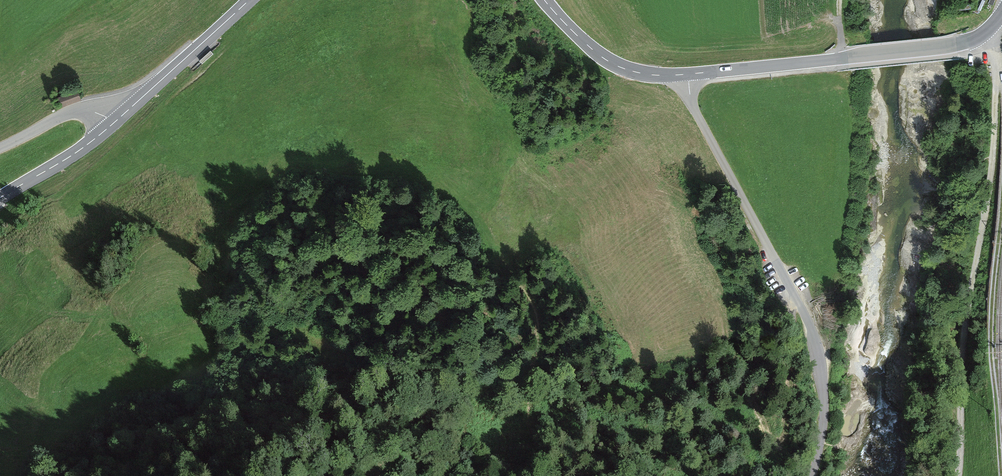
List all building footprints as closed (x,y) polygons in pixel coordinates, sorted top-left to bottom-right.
[(77,91),(57,98),(61,108),(81,101),(77,91)]
